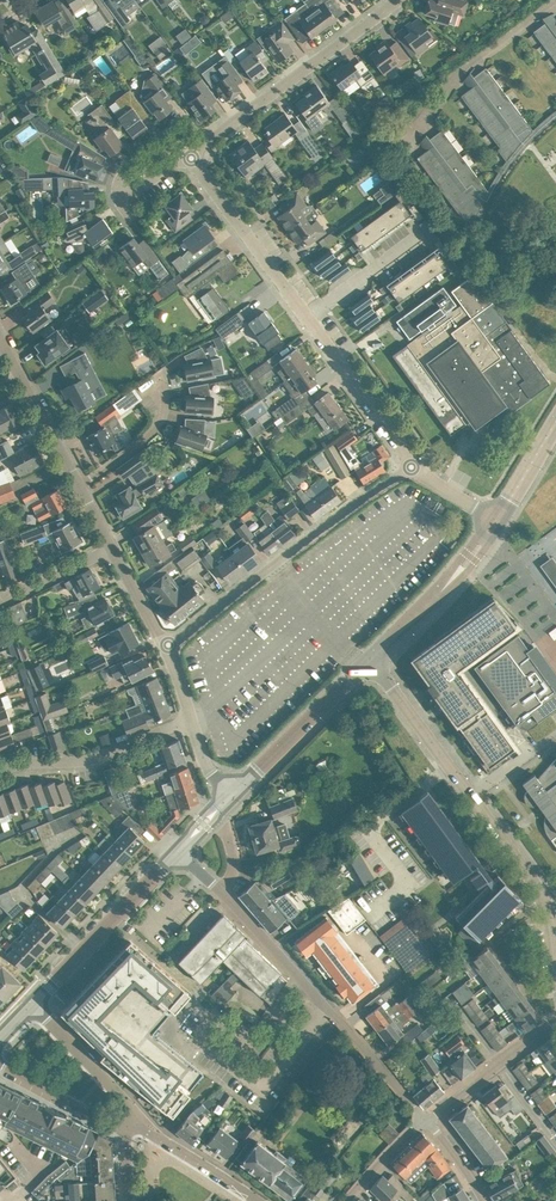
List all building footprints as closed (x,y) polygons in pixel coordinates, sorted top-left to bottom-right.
[(73,8),(72,9),(73,10),(76,16),(87,10),(89,13),(96,8),(92,0),(68,0),(73,8)] [(104,1),(121,25),(130,19),(122,7),(131,0),(106,0),(105,1),(104,1)] [(309,7),(325,28),(337,19),(336,18),(334,15),(338,12),(336,9),(340,6),(336,0),(318,0),(309,7)] [(425,13),(436,16),(434,20),(447,24),(451,11),(463,15),(468,1),(465,0),(429,0),(425,13)] [(58,9),(53,1),(44,6),(42,5),(36,8),(36,11),(35,11),(40,20),(39,20),(40,22),(41,21),(43,25),(54,18),(64,35),(76,28),(73,23),(76,22),(69,9),(60,13),(58,9)] [(310,36),(312,38),(325,28),(309,7),(307,4),(297,11),(299,14),(294,17),(292,15),(285,20),(298,37),(302,34),(304,37),(308,33),(310,36)] [(112,17),(104,5),(98,10),(106,22),(112,17)] [(201,17),(200,20),(202,23),(206,24),(209,22),(209,19),(207,15),(204,15),(201,17)] [(552,15),(551,15),(543,18),(546,22),(533,32),(555,61),(555,21),(552,15)] [(412,56),(417,52),(418,53),(428,46),(424,41),(432,36),(419,17),(411,23),(410,22),(405,25),(410,32),(405,36),(405,37),(400,40),(412,56)] [(293,51),(288,43),(284,38),(290,33),(280,20),(270,28),(271,30),(270,32),(268,30),(258,37),(267,50),(269,49),(279,62),(293,51)] [(32,33),(27,25),(21,28),(17,22),(3,31),(4,33),(3,34),(5,37),(3,39),(13,55),(22,50),(20,47),(22,46),(29,42),(30,45),(45,70),(40,73),(46,83),(64,72),(44,38),(37,42),(32,33)] [(148,61),(147,60),(128,36),(123,39),(135,55),(134,57),(142,66),(148,61)] [(188,40),(180,48),(184,52),(193,45),(188,40)] [(245,48),(249,54),(239,61),(252,79),(257,76),(258,77),(268,70),(262,62),(268,58),(256,40),(245,48)] [(153,50),(159,59),(171,50),(164,41),(153,50)] [(382,71),(394,61),(398,66),(409,58),(396,41),(389,46),(386,42),(369,54),(382,71)] [(127,44),(110,52),(115,62),(131,54),(127,44)] [(517,46),(512,49),(518,61),(523,59),(517,46)] [(179,47),(170,53),(177,63),(185,56),(179,47)] [(84,52),(83,56),(86,60),(92,55),(88,49),(84,52)] [(225,55),(202,72),(212,85),(214,84),(226,101),(241,90),(237,84),(243,79),(237,71),(230,62),(228,59),(225,55)] [(100,56),(95,60),(105,74),(110,70),(100,56)] [(74,68),(80,76),(92,66),(87,60),(74,68)] [(380,84),(374,76),(369,69),(361,75),(351,61),(340,68),(339,66),(330,73),(342,89),(356,79),(361,86),(364,90),(370,91),(380,84)] [(526,137),(533,130),(486,67),(473,77),(470,73),(465,80),(471,88),(461,96),(500,148),(498,149),(506,160),(513,152),(519,145),(526,137)] [(84,81),(80,76),(74,68),(61,76),(64,81),(79,84),(84,81)] [(166,100),(159,91),(165,86),(155,73),(145,81),(144,82),(141,96),(143,99),(139,102),(144,108),(148,105),(153,112),(154,111),(159,118),(172,109),(166,100)] [(181,93),(188,102),(200,120),(215,109),(205,96),(212,91),(202,78),(189,88),(181,93)] [(323,108),(327,113),(333,108),(316,84),(303,94),(304,96),(296,103),(307,118),(305,120),(313,130),(322,123),(315,113),(323,108)] [(101,104),(90,89),(85,92),(96,108),(90,112),(92,114),(85,120),(92,131),(100,125),(104,131),(95,138),(103,149),(106,147),(111,154),(123,145),(112,130),(118,126),(101,104)] [(142,120),(138,114),(144,109),(144,108),(139,102),(130,89),(123,95),(116,100),(121,107),(114,112),(118,117),(133,138),(137,135),(137,136),(140,135),(142,134),(143,133),(145,131),(144,129),(147,127),(142,120)] [(27,97),(19,103),(28,118),(29,119),(37,114),(27,97)] [(351,117),(343,106),(342,105),(334,111),(343,123),(351,117)] [(552,113),(546,119),(539,124),(533,130),(526,137),(519,145),(513,152),(506,160),(497,175),(492,183),(488,191),(484,198),(482,202),(480,206),(477,215),(482,216),(485,208),(492,193),(496,186),(501,179),(505,172),(510,165),(515,158),(520,152),(525,145),(531,139),(537,133),(543,128),(549,122),(555,117),(555,110),(552,113)] [(275,147),(298,130),(285,113),(265,128),(267,130),(266,131),(267,132),(265,134),(268,137),(263,140),(271,151),(276,148),(275,147)] [(37,114),(34,116),(43,128),(49,129),(55,125),(37,114)] [(21,142),(38,130),(32,122),(16,134),(21,142)] [(78,139),(60,128),(53,138),(73,150),(78,139)] [(306,129),(300,134),(310,149),(317,143),(306,129)] [(482,202),(488,191),(442,130),(429,139),(426,135),(421,142),(427,150),(417,158),(458,211),(461,215),(465,218),(469,221),(474,223),(477,215),(482,202)] [(71,155),(64,169),(72,172),(70,178),(78,180),(79,175),(85,178),(86,175),(97,180),(102,168),(103,165),(98,163),(95,161),(97,154),(98,152),(81,141),(80,143),(74,156),(71,155)] [(230,159),(234,163),(236,163),(246,177),(273,157),(263,143),(255,148),(250,143),(244,147),(242,145),(229,154),(231,157),(230,159)] [(363,167),(367,171),(381,160),(374,152),(369,156),(363,167)] [(20,164),(10,167),(18,178),(22,178),(29,178),(28,169),(20,164)] [(53,177),(42,177),(42,190),(53,189),(54,195),(57,195),(57,199),(64,205),(69,205),(69,207),(66,207),(66,221),(72,218),(83,213),(83,208),(95,207),(94,192),(84,192),(83,188),(79,189),(78,180),(70,178),(62,177),(53,177)] [(313,177),(305,183),(308,187),(316,181),(313,177)] [(18,178),(17,178),(22,186),(25,191),(31,190),(31,178),(29,178),(22,178),(18,178)] [(384,194),(377,199),(381,204),(395,194),(387,183),(380,188),(384,194)] [(22,186),(15,190),(21,198),(27,194),(25,191),(22,186)] [(399,200),(351,236),(361,250),(410,214),(409,212),(411,211),(417,219),(423,216),(402,188),(399,190),(395,194),(399,200)] [(166,207),(172,215),(175,219),(174,222),(170,225),(175,231),(193,218),(189,212),(191,210),(192,207),(183,194),(182,194),(181,192),(179,194),(166,203),(167,203),(165,205),(166,207)] [(306,205),(297,192),(282,203),(286,210),(278,216),(287,229),(315,209),(312,205),(306,205)] [(280,201),(274,193),(265,200),(271,208),(280,201)] [(325,232),(317,219),(316,219),(318,214),(315,209),(287,229),(297,243),(306,236),(310,243),(325,232)] [(10,216),(5,210),(0,213),(0,223),(10,216)] [(109,241),(106,237),(113,232),(103,218),(88,229),(83,219),(65,228),(71,241),(89,240),(94,246),(99,242),(102,246),(109,241)] [(190,247),(181,256),(180,255),(172,261),(180,272),(206,253),(201,246),(214,236),(208,229),(210,228),(205,220),(196,227),(198,229),(184,239),(190,247)] [(334,230),(325,237),(328,242),(338,235),(334,230)] [(485,236),(481,245),(490,249),(494,239),(485,236)] [(45,237),(39,241),(43,248),(49,244),(45,237)] [(322,246),(328,242),(325,237),(319,241),(322,246)] [(438,251),(388,287),(399,301),(447,266),(452,272),(460,267),(440,239),(434,243),(441,251),(439,253),(438,251)] [(133,266),(144,258),(147,262),(150,265),(160,279),(169,273),(159,259),(149,246),(149,247),(150,249),(145,253),(135,240),(131,243),(129,241),(119,248),(127,259),(126,260),(131,268),(133,266)] [(10,261),(14,268),(24,261),(24,260),(43,248),(39,241),(38,241),(20,253),(14,257),(11,251),(10,252),(4,242),(0,244),(0,267),(10,261)] [(104,248),(91,258),(96,265),(109,255),(104,248)] [(163,300),(186,283),(202,306),(204,304),(208,310),(207,311),(214,321),(230,309),(209,281),(218,274),(224,282),(239,271),(230,259),(233,257),(229,252),(227,254),(223,249),(182,279),(179,274),(156,291),(163,300)] [(331,249),(312,262),(317,269),(335,256),(331,249)] [(336,257),(318,270),(323,277),(341,264),(336,257)] [(18,297),(25,293),(24,292),(30,289),(24,280),(33,275),(40,270),(33,258),(25,263),(15,269),(12,272),(16,278),(2,287),(7,294),(5,295),(11,305),(19,299),(18,297)] [(345,262),(327,275),(332,282),(350,269),(345,262)] [(77,271),(83,276),(89,268),(83,263),(77,271)] [(408,344),(393,355),(426,401),(449,432),(450,433),(451,434),(461,427),(466,423),(465,423),(469,420),(477,414),(483,410),(490,405),(495,412),(501,420),(502,419),(516,408),(525,402),(529,398),(530,399),(531,398),(530,397),(550,383),(511,330),(512,329),(493,302),(472,275),(451,291),(461,305),(435,324),(433,321),(456,304),(443,286),(396,320),(409,338),(427,326),(429,329),(408,344)] [(82,303),(89,312),(108,298),(102,289),(82,303)] [(47,290),(30,302),(24,307),(28,313),(22,317),(27,323),(26,324),(30,330),(31,329),(33,331),(43,324),(44,325),(53,319),(48,312),(47,313),(43,308),(54,300),(47,290)] [(368,293),(350,306),(355,313),(373,300),(368,293)] [(370,304),(352,317),(356,324),(375,311),(370,304)] [(230,318),(215,329),(222,338),(246,320),(239,311),(230,318)] [(265,311),(248,322),(263,343),(269,350),(282,341),(276,333),(279,331),(265,311)] [(376,311),(357,325),(362,332),(380,318),(376,311)] [(38,353),(39,355),(38,357),(42,362),(44,362),(45,363),(61,352),(63,355),(71,349),(66,342),(73,338),(64,325),(57,330),(36,345),(41,351),(38,353)] [(220,336),(214,339),(217,345),(223,342),(220,336)] [(186,371),(184,371),(185,379),(187,378),(188,380),(213,375),(224,373),(221,357),(210,359),(207,360),(201,347),(185,355),(189,363),(185,364),(186,371)] [(284,381),(308,364),(296,348),(279,361),(283,367),(277,371),(284,381)] [(70,385),(62,389),(66,397),(70,395),(78,409),(82,407),(84,410),(92,405),(90,402),(94,400),(88,390),(98,385),(87,364),(91,363),(85,352),(71,359),(71,360),(72,360),(82,379),(70,385)] [(260,366),(251,372),(250,373),(247,374),(255,386),(262,396),(267,392),(257,378),(272,367),(267,360),(260,366)] [(294,398),(303,391),(317,381),(313,376),(315,375),(308,364),(284,381),(283,382),(291,392),(289,393),(292,397),(275,409),(272,411),(277,419),(298,404),(294,398)] [(245,378),(232,382),(235,385),(244,399),(254,392),(245,378)] [(213,397),(210,397),(207,383),(190,387),(192,396),(187,396),(186,403),(184,403),(184,410),(186,410),(186,412),(212,413),(213,397)] [(121,415),(142,399),(135,388),(113,404),(121,415)] [(315,403),(308,408),(313,415),(314,414),(320,410),(334,429),(335,428),(348,419),(328,392),(315,402),(315,403)] [(8,428),(10,431),(22,425),(10,403),(0,409),(0,412),(0,413),(0,432),(8,428)] [(108,425),(121,415),(113,404),(95,417),(101,425),(102,425),(103,427),(87,436),(96,453),(112,444),(115,450),(124,445),(117,432),(113,434),(108,425)] [(298,404),(281,416),(283,420),(286,424),(304,411),(298,404)] [(206,434),(203,433),(204,420),(186,419),(186,428),(181,426),(179,433),(177,432),(175,439),(177,440),(176,441),(201,449),(206,434)] [(263,419),(250,428),(255,436),(269,427),(263,419)] [(347,446),(357,438),(351,430),(335,442),(341,450),(340,451),(351,469),(354,467),(355,469),(364,484),(385,471),(380,462),(389,456),(381,444),(372,451),(374,454),(376,457),(364,464),(362,462),(363,462),(362,461),(360,462),(347,446)] [(19,475),(45,462),(34,442),(9,455),(19,475)] [(256,445),(253,448),(258,455),(261,453),(256,445)] [(325,451),(342,479),(351,473),(335,445),(325,451)] [(120,500),(116,502),(119,507),(117,507),(119,510),(118,512),(120,515),(122,515),(123,518),(141,507),(136,499),(162,484),(157,475),(149,480),(139,467),(145,462),(138,452),(125,462),(120,465),(120,466),(127,476),(128,475),(136,487),(131,490),(129,486),(117,494),(120,500)] [(313,458),(321,470),(330,464),(321,452),(313,458)] [(282,479),(282,480),(290,491),(297,486),(297,485),(306,478),(298,468),(289,475),(289,474),(282,479)] [(9,483),(3,470),(0,471),(0,486),(9,483)] [(328,509),(341,500),(324,477),(318,482),(317,481),(311,486),(312,486),(328,509)] [(9,483),(0,486),(0,502),(15,496),(9,483)] [(301,488),(296,492),(299,496),(316,519),(328,509),(312,486),(304,492),(301,488)] [(34,488),(21,495),(27,506),(31,504),(40,520),(67,505),(58,488),(39,498),(34,488)] [(182,488),(177,491),(181,496),(186,493),(182,488)] [(287,518),(299,510),(292,500),(280,509),(287,518)] [(250,504),(238,513),(241,518),(247,513),(249,516),(255,511),(250,504)] [(156,508),(132,524),(139,534),(134,537),(142,551),(162,540),(172,534),(165,520),(155,526),(154,525),(161,520),(163,518),(156,508)] [(267,511),(261,516),(281,544),(294,534),(280,516),(274,520),(267,511)] [(260,517),(265,523),(253,532),(256,535),(255,536),(268,554),(281,544),(261,516),(260,517)] [(47,534),(52,532),(62,552),(83,541),(72,520),(67,523),(63,517),(20,533),(24,543),(47,534)] [(246,541),(253,535),(244,523),(237,529),(246,541)] [(191,545),(196,542),(191,535),(179,544),(184,551),(191,545)] [(212,557),(207,551),(211,548),(203,537),(196,542),(184,551),(143,581),(148,587),(147,588),(161,604),(160,605),(175,624),(204,600),(200,594),(203,592),(204,593),(205,592),(204,588),(202,585),(199,582),(195,580),(195,582),(195,583),(192,585),(189,581),(180,588),(168,573),(176,566),(181,572),(200,557),(204,562),(212,557)] [(10,555),(4,539),(0,540),(0,558),(10,555)] [(162,540),(142,551),(150,565),(170,554),(169,553),(176,549),(172,542),(165,545),(162,540)] [(233,553),(246,571),(261,560),(248,542),(233,553)] [(246,571),(233,553),(225,559),(222,555),(214,561),(212,557),(204,562),(209,568),(215,563),(230,583),(246,571)] [(80,600),(96,594),(93,589),(99,585),(98,585),(97,584),(100,582),(96,575),(93,576),(90,569),(90,568),(75,577),(65,582),(68,590),(73,587),(80,600)] [(80,600),(64,607),(68,617),(68,616),(84,610),(87,616),(90,615),(95,624),(96,623),(98,626),(104,622),(103,620),(114,613),(109,605),(110,603),(109,600),(107,600),(105,597),(99,601),(96,594),(80,600)] [(460,674),(456,669),(518,623),(519,623),(493,597),(434,640),(435,642),(413,658),(430,682),(426,685),(427,686),(432,683),(437,690),(431,695),(489,773),(518,751),(462,674),(461,673),(460,674)] [(18,624),(29,620),(22,601),(5,610),(11,627),(18,625),(18,624)] [(109,632),(98,638),(98,639),(99,638),(103,647),(108,644),(109,648),(112,652),(118,649),(120,653),(139,643),(128,622),(109,632)] [(99,635),(95,627),(78,636),(82,644),(99,635)] [(538,652),(534,645),(528,649),(518,635),(518,634),(474,667),(502,705),(505,709),(510,715),(505,718),(512,727),(521,721),(532,713),(538,722),(555,709),(555,687),(533,656),(535,655),(538,652)] [(12,659),(10,654),(0,657),(0,664),(12,659)] [(108,664),(104,655),(89,663),(93,671),(108,664)] [(124,663),(123,660),(110,667),(115,678),(120,675),(125,684),(132,680),(132,681),(153,670),(145,655),(133,661),(132,659),(124,663)] [(26,669),(30,682),(34,681),(32,675),(33,674),(31,667),(26,669)] [(31,683),(30,682),(26,669),(21,671),(26,685),(29,684),(31,683)] [(139,693),(144,703),(163,695),(156,677),(127,689),(128,694),(132,695),(139,693)] [(30,700),(35,698),(29,684),(26,685),(24,686),(30,700)] [(35,696),(43,719),(68,711),(64,699),(50,704),(46,692),(35,696)] [(163,695),(144,703),(146,710),(142,711),(143,711),(121,720),(128,737),(149,728),(147,721),(150,720),(150,721),(170,713),(163,695)] [(35,698),(30,700),(34,712),(39,711),(35,698)] [(7,722),(10,721),(6,709),(0,711),(0,725),(7,722)] [(11,734),(7,722),(0,725),(0,738),(11,734)] [(375,722),(368,727),(375,739),(382,734),(375,722)] [(16,747),(14,741),(18,739),(33,734),(31,727),(11,734),(0,738),(0,756),(4,755),(3,751),(16,747)] [(48,735),(55,753),(66,749),(60,731),(48,735)] [(100,740),(101,741),(97,743),(99,748),(112,743),(110,736),(100,740)] [(166,767),(186,760),(179,739),(159,746),(164,762),(156,765),(156,766),(143,771),(147,780),(167,771),(166,767)] [(538,778),(534,774),(522,782),(528,790),(525,793),(524,796),(525,800),(527,803),(531,805),(535,806),(538,804),(539,806),(536,808),(541,816),(545,813),(546,815),(545,819),(544,823),(545,828),(546,832),(548,836),(555,846),(555,845),(551,839),(555,835),(555,767),(553,763),(555,759),(555,758),(538,778)] [(329,763),(319,769),(324,780),(335,774),(329,763)] [(119,778),(116,779),(112,767),(103,770),(112,794),(113,794),(120,791),(123,790),(119,778)] [(173,780),(162,784),(166,794),(167,793),(176,790),(193,784),(188,767),(170,772),(173,780)] [(40,782),(47,802),(49,805),(58,802),(59,806),(72,801),(64,781),(56,784),(54,781),(47,784),(46,780),(40,782)] [(47,802),(40,782),(34,785),(32,781),(27,783),(34,803),(35,806),(47,802)] [(34,803),(27,783),(20,786),(19,783),(14,785),(15,788),(22,808),(34,803)] [(172,814),(158,828),(164,834),(166,832),(167,831),(181,816),(179,808),(180,808),(192,804),(199,802),(193,784),(176,790),(167,793),(166,794),(172,814)] [(152,787),(155,796),(163,794),(161,785),(152,787)] [(22,808),(15,788),(8,790),(7,787),(2,789),(3,792),(10,812),(22,808)] [(458,932),(472,945),(520,897),(504,882),(505,881),(499,875),(494,870),(496,867),(493,869),(488,862),(485,865),(483,866),(479,869),(477,865),(425,794),(428,792),(428,791),(427,790),(419,797),(401,811),(453,881),(460,876),(464,873),(467,871),(471,876),(474,882),(472,884),(475,882),(478,886),(487,880),(487,879),(485,876),(488,874),(492,880),(494,879),(496,881),(462,915),(460,912),(455,916),(463,924),(463,923),(465,925),(458,932)] [(3,792),(0,794),(0,816),(10,812),(3,792)] [(100,799),(116,816),(125,807),(113,794),(112,794),(100,799)] [(274,818),(298,809),(293,797),(269,806),(274,818)] [(75,826),(77,825),(75,818),(87,813),(83,807),(69,813),(75,826)] [(50,821),(54,819),(51,811),(46,813),(49,821),(50,821)] [(69,828),(75,826),(69,813),(63,815),(69,828)] [(62,831),(69,828),(63,815),(56,818),(62,831)] [(139,835),(144,829),(129,815),(121,823),(126,828),(116,839),(132,854),(144,841),(139,835)] [(27,821),(29,826),(39,822),(37,817),(27,821)] [(55,834),(62,831),(56,818),(54,819),(50,821),(55,834)] [(281,839),(279,831),(277,825),(273,826),(271,819),(249,825),(257,852),(278,845),(280,851),(301,845),(298,834),(281,839)] [(49,837),(55,834),(50,821),(49,821),(43,824),(49,837)] [(158,840),(164,834),(152,821),(146,828),(158,840)] [(42,840),(49,837),(43,824),(36,827),(42,840)] [(4,831),(5,836),(15,832),(13,827),(10,829),(8,829),(6,830),(4,831)] [(132,854),(116,839),(109,833),(97,845),(99,847),(120,866),(132,854)] [(70,853),(78,848),(73,844),(67,847),(70,853)] [(109,878),(120,866),(99,847),(95,851),(100,856),(93,863),(109,878)] [(43,849),(37,852),(39,858),(46,855),(43,849)] [(360,853),(349,859),(364,883),(374,877),(360,853)] [(53,859),(47,866),(52,871),(57,865),(58,864),(53,859)] [(109,878),(93,863),(89,859),(83,865),(87,869),(81,876),(97,891),(109,878)] [(283,861),(260,874),(264,880),(267,878),(268,879),(287,867),(283,861)] [(47,866),(40,872),(46,878),(52,871),(47,866)] [(287,867),(268,879),(273,887),(292,876),(287,867)] [(97,891),(81,876),(75,882),(68,876),(63,882),(70,888),(85,903),(97,891)] [(294,902),(319,888),(313,877),(288,891),(294,902)] [(33,892),(41,883),(35,878),(27,886),(33,892)] [(254,913),(269,900),(254,882),(239,895),(254,913)] [(74,915),(85,903),(70,888),(59,900),(74,915)] [(12,898),(9,891),(0,895),(0,905),(12,898)] [(269,900),(254,913),(270,931),(273,929),(285,918),(287,916),(290,920),(291,920),(290,919),(300,911),(285,893),(286,893),(286,892),(269,900)] [(74,915),(59,900),(53,895),(41,906),(63,927),(74,915)] [(355,927),(366,919),(360,912),(352,901),(349,897),(328,910),(331,913),(336,919),(347,934),(355,927)] [(17,903),(12,898),(0,905),(7,912),(17,903)] [(17,903),(7,912),(12,918),(23,908),(17,903)] [(281,972),(256,948),(244,937),(246,934),(224,913),(178,961),(201,982),(222,959),(234,970),(212,994),(225,1003),(256,1024),(262,1016),(231,987),(240,976),(260,995),(260,994),(270,1004),(287,981),(280,974),(281,972)] [(47,944),(58,932),(40,915),(35,920),(38,922),(31,929),(47,944)] [(374,984),(335,933),(338,931),(326,916),(295,941),(306,955),(312,951),(336,982),(335,983),(345,996),(347,995),(352,1002),(374,984)] [(408,972),(432,953),(406,919),(381,937),(408,972)] [(47,944),(31,929),(28,926),(23,932),(26,935),(20,941),(35,956),(47,944)] [(35,956),(20,941),(17,939),(17,938),(11,932),(10,933),(7,935),(8,939),(12,943),(5,951),(23,968),(35,956)] [(185,988),(185,987),(130,939),(60,1011),(93,1043),(94,1043),(104,1052),(100,1057),(166,1111),(166,1110),(173,1115),(190,1093),(188,1092),(204,1073),(154,1032),(173,1010),(175,1011),(190,993),(185,988)] [(479,971),(496,959),(487,947),(488,947),(487,945),(484,948),(470,959),(479,971)] [(20,982),(15,977),(23,968),(5,951),(1,947),(0,948),(0,963),(1,964),(0,966),(0,1003),(20,982)] [(488,983),(505,971),(496,959),(479,971),(488,983)] [(463,971),(455,960),(444,968),(453,979),(463,971)] [(497,995),(514,983),(505,971),(488,983),(497,995)] [(465,982),(452,991),(462,1004),(474,994),(465,982)] [(506,1007),(523,995),(514,983),(497,995),(493,998),(497,1004),(501,1000),(506,1007)] [(377,1031),(415,1001),(410,995),(399,1003),(397,1002),(391,1006),(390,1005),(385,1009),(381,1004),(366,1016),(377,1031)] [(515,1019),(532,1006),(523,995),(506,1007),(515,1019)] [(375,997),(364,1005),(368,1011),(379,1002),(375,997)] [(470,1015),(481,1007),(473,997),(463,1005),(470,1015)] [(420,1008),(420,1007),(423,1005),(418,999),(415,1001),(377,1031),(389,1045),(395,1040),(404,1033),(400,1029),(405,1025),(404,1024),(410,1019),(409,1017),(420,1008)] [(515,1019),(506,1026),(510,1031),(514,1028),(519,1024),(525,1031),(538,1020),(539,1021),(542,1019),(541,1017),(541,1018),(532,1006),(515,1019)] [(481,1007),(470,1015),(478,1025),(488,1018),(481,1007)] [(491,1021),(481,1029),(488,1039),(499,1031),(491,1021)] [(412,1039),(411,1038),(423,1029),(418,1022),(407,1032),(406,1031),(404,1033),(395,1040),(401,1048),(412,1039)] [(421,1032),(426,1039),(436,1030),(431,1024),(421,1032)] [(499,1031),(488,1039),(497,1051),(507,1043),(501,1035),(499,1031)] [(555,1052),(555,1038),(554,1035),(554,1034),(550,1036),(551,1037),(537,1047),(540,1052),(539,1053),(538,1056),(543,1061),(546,1059),(555,1052)] [(460,1078),(476,1066),(460,1045),(464,1042),(458,1035),(443,1047),(450,1057),(450,1056),(452,1058),(447,1062),(460,1078)] [(555,1071),(555,1052),(546,1059),(555,1071)] [(444,1091),(434,1078),(431,1076),(441,1069),(429,1053),(420,1059),(429,1072),(421,1078),(426,1085),(413,1095),(424,1108),(444,1091)] [(520,1079),(530,1071),(523,1062),(513,1069),(520,1079)] [(520,1079),(527,1089),(537,1081),(530,1071),(520,1079)] [(1,1128),(6,1120),(22,1094),(0,1083),(0,1129),(1,1128)] [(496,1084),(483,1095),(494,1110),(501,1105),(505,1109),(509,1106),(511,1108),(515,1114),(524,1108),(508,1087),(502,1092),(496,1084)] [(538,1103),(548,1095),(541,1085),(531,1093),(538,1103)] [(225,1107),(232,1096),(224,1091),(217,1102),(225,1107)] [(90,1127),(82,1123),(71,1117),(71,1118),(66,1115),(45,1105),(40,1102),(29,1097),(24,1094),(22,1094),(6,1120),(16,1125),(17,1123),(26,1127),(24,1130),(32,1133),(33,1131),(52,1140),(51,1143),(59,1147),(60,1144),(69,1148),(67,1151),(75,1155),(77,1152),(82,1155),(83,1156),(90,1150),(92,1146),(99,1131),(97,1130),(97,1131),(90,1127)] [(538,1103),(546,1113),(555,1105),(548,1095),(538,1103)] [(206,1107),(202,1102),(191,1112),(176,1131),(191,1143),(203,1128),(211,1117),(202,1110),(206,1107)] [(449,1118),(489,1170),(508,1156),(467,1103),(449,1118)] [(389,1143),(399,1133),(389,1123),(379,1133),(389,1143)] [(248,1142),(252,1136),(256,1130),(249,1124),(240,1136),(248,1142)] [(220,1126),(207,1143),(226,1158),(239,1141),(220,1126)] [(97,1153),(113,1152),(112,1138),(99,1131),(90,1150),(97,1150),(97,1153)] [(405,1149),(391,1162),(406,1177),(419,1164),(424,1159),(437,1148),(422,1132),(405,1149)] [(543,1135),(535,1141),(546,1155),(551,1152),(554,1149),(555,1149),(544,1134),(543,1135)] [(527,1144),(532,1140),(529,1135),(523,1139),(527,1144)] [(252,1136),(248,1142),(236,1157),(241,1162),(268,1182),(278,1190),(289,1198),(291,1200),(308,1179),(284,1161),(286,1158),(276,1150),(274,1153),(252,1136)] [(522,1138),(516,1143),(521,1150),(527,1145),(522,1138)] [(437,1148),(424,1159),(438,1177),(451,1168),(437,1148)] [(114,1179),(113,1152),(97,1153),(97,1150),(90,1150),(83,1156),(82,1155),(76,1160),(77,1160),(70,1165),(57,1176),(61,1182),(90,1180),(90,1181),(114,1179)] [(16,1176),(0,1156),(0,1189),(16,1176)] [(342,1174),(346,1168),(335,1159),(330,1165),(342,1174)] [(52,1179),(57,1176),(70,1165),(66,1160),(47,1175),(31,1191),(36,1197),(53,1180),(52,1179)] [(502,1196),(511,1191),(523,1184),(515,1169),(494,1180),(495,1181),(487,1185),(485,1186),(488,1190),(493,1200),(502,1195),(502,1196)] [(296,1200),(313,1200),(311,1199),(316,1193),(320,1196),(335,1177),(326,1170),(315,1184),(311,1181),(296,1200)] [(397,1198),(401,1194),(408,1200),(409,1200),(415,1195),(397,1178),(391,1184),(382,1175),(370,1188),(384,1200),(395,1200),(397,1198)] [(114,1179),(90,1181),(90,1180),(61,1182),(57,1176),(52,1179),(53,1180),(36,1197),(40,1200),(53,1200),(116,1198),(114,1179)] [(14,1179),(7,1185),(11,1191),(18,1185),(14,1179)] [(448,1196),(450,1200),(471,1200),(465,1191),(462,1192),(459,1187),(450,1192),(443,1180),(440,1182),(432,1193),(436,1200),(440,1200),(448,1196)]
